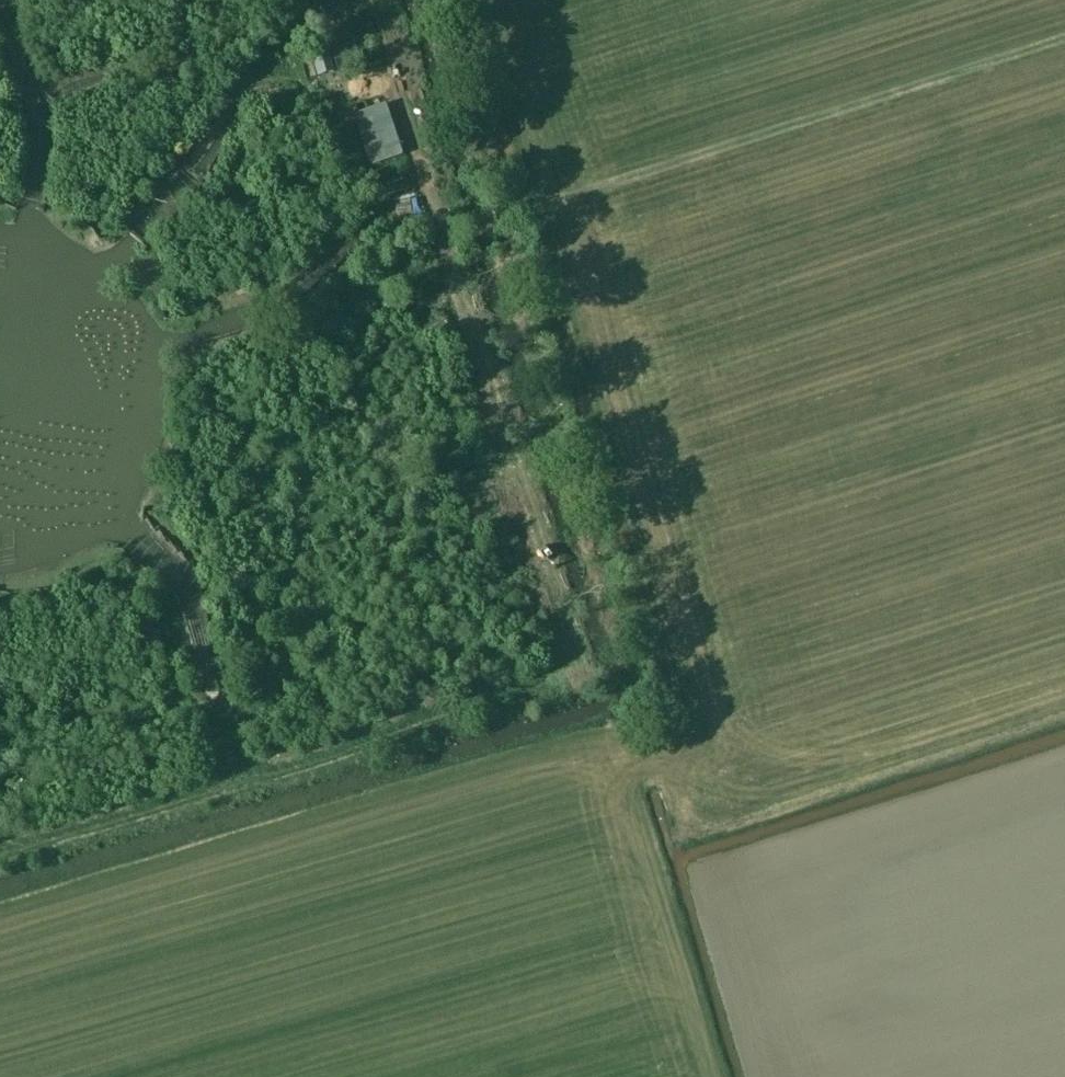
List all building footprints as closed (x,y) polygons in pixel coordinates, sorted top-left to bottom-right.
[(326,51),(313,55),(320,77),(332,73),(326,51)] [(386,99),(353,110),(370,164),(403,153),(386,99)] [(160,627),(143,627),(144,648),(160,648),(160,627)]
